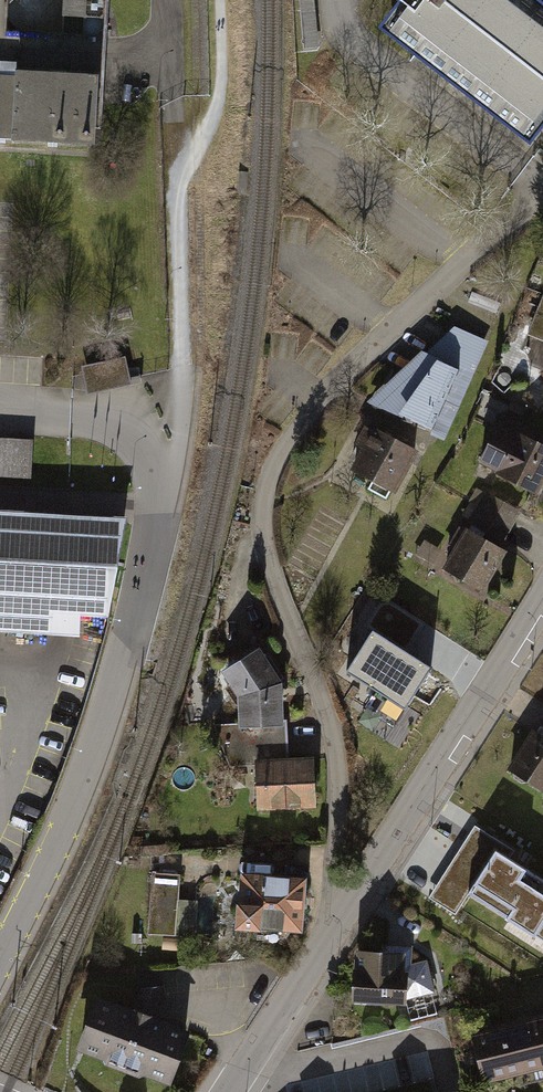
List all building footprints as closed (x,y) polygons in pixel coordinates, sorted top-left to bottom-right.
[(63,30),(66,12),(87,15),(89,0),(26,0),(22,24),(63,30)] [(389,32),(533,145),(542,132),(542,1),(542,0),(414,0),(389,32)] [(98,144),(101,70),(0,64),(0,139),(98,144)] [(449,441),(490,346),(458,331),(371,407),(449,441)] [(126,355),(81,366),(87,392),(132,381),(126,355)] [(502,427),(483,469),(542,495),(542,446),(502,427)] [(422,455),(377,431),(356,472),(401,496),(422,455)] [(0,435),(0,476),(29,479),(32,438),(0,435)] [(521,512),(485,492),(467,524),(503,544),(521,512)] [(114,611),(128,568),(125,517),(0,510),(0,603),(114,611)] [(507,555),(466,532),(443,573),(483,596),(507,555)] [(400,641),(404,643),(413,628),(380,607),(353,649),(384,667),(400,641)] [(404,643),(400,641),(384,667),(374,682),(413,706),(439,666),(404,643)] [(259,719),(282,717),(282,679),(258,642),(219,666),(235,691),(236,720),(259,719)] [(313,806),(311,754),(288,754),(288,751),(286,717),(282,717),(259,719),(236,720),(212,722),(227,764),(257,763),(258,808),(313,806)] [(507,769),(542,796),(542,738),(535,732),(507,769)] [(474,823),(429,895),(539,960),(542,953),(542,864),(474,823)] [(154,932),(180,932),(180,871),(155,871),(154,932)] [(297,879),(245,879),(245,932),(297,932),(297,879)] [(181,929),(198,929),(199,897),(182,897),(181,929)] [(416,956),(356,952),(355,1009),(413,1011),(416,956)] [(132,1001),(149,1002),(151,980),(134,978),(132,1001)] [(194,1040),(102,1002),(82,1051),(173,1089),(194,1040)] [(477,1038),(488,1089),(542,1077),(542,1024),(477,1038)]
